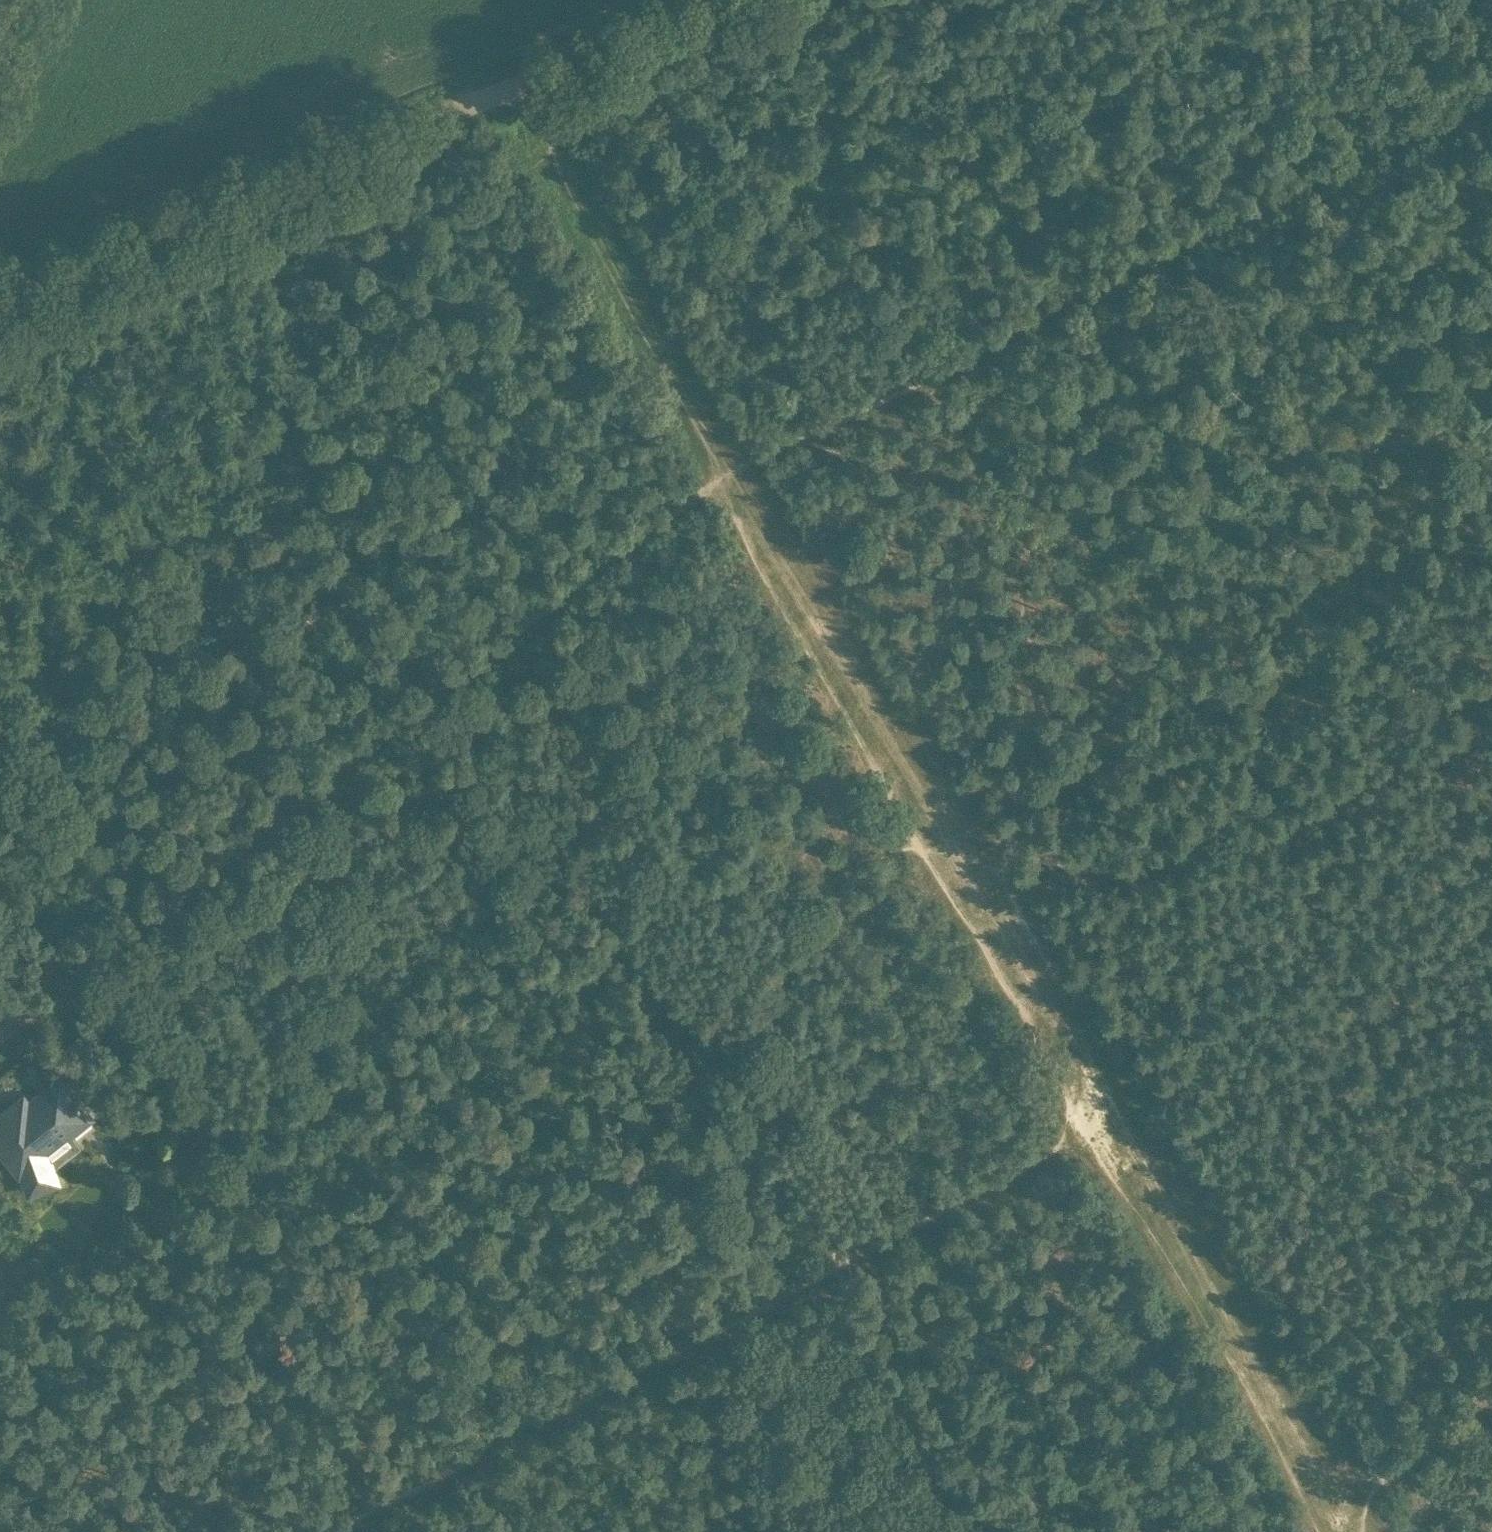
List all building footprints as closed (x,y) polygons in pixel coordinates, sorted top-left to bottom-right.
[(31,1190),(57,1180),(52,1167),(81,1145),(74,1135),(93,1120),(72,1093),(60,1077),(31,1100),(24,1090),(0,1108),(0,1153),(19,1177),(24,1173),(31,1190)] [(202,1132),(190,1140),(197,1149),(208,1141),(202,1132)] [(187,1155),(170,1168),(178,1179),(195,1166),(187,1155)]
